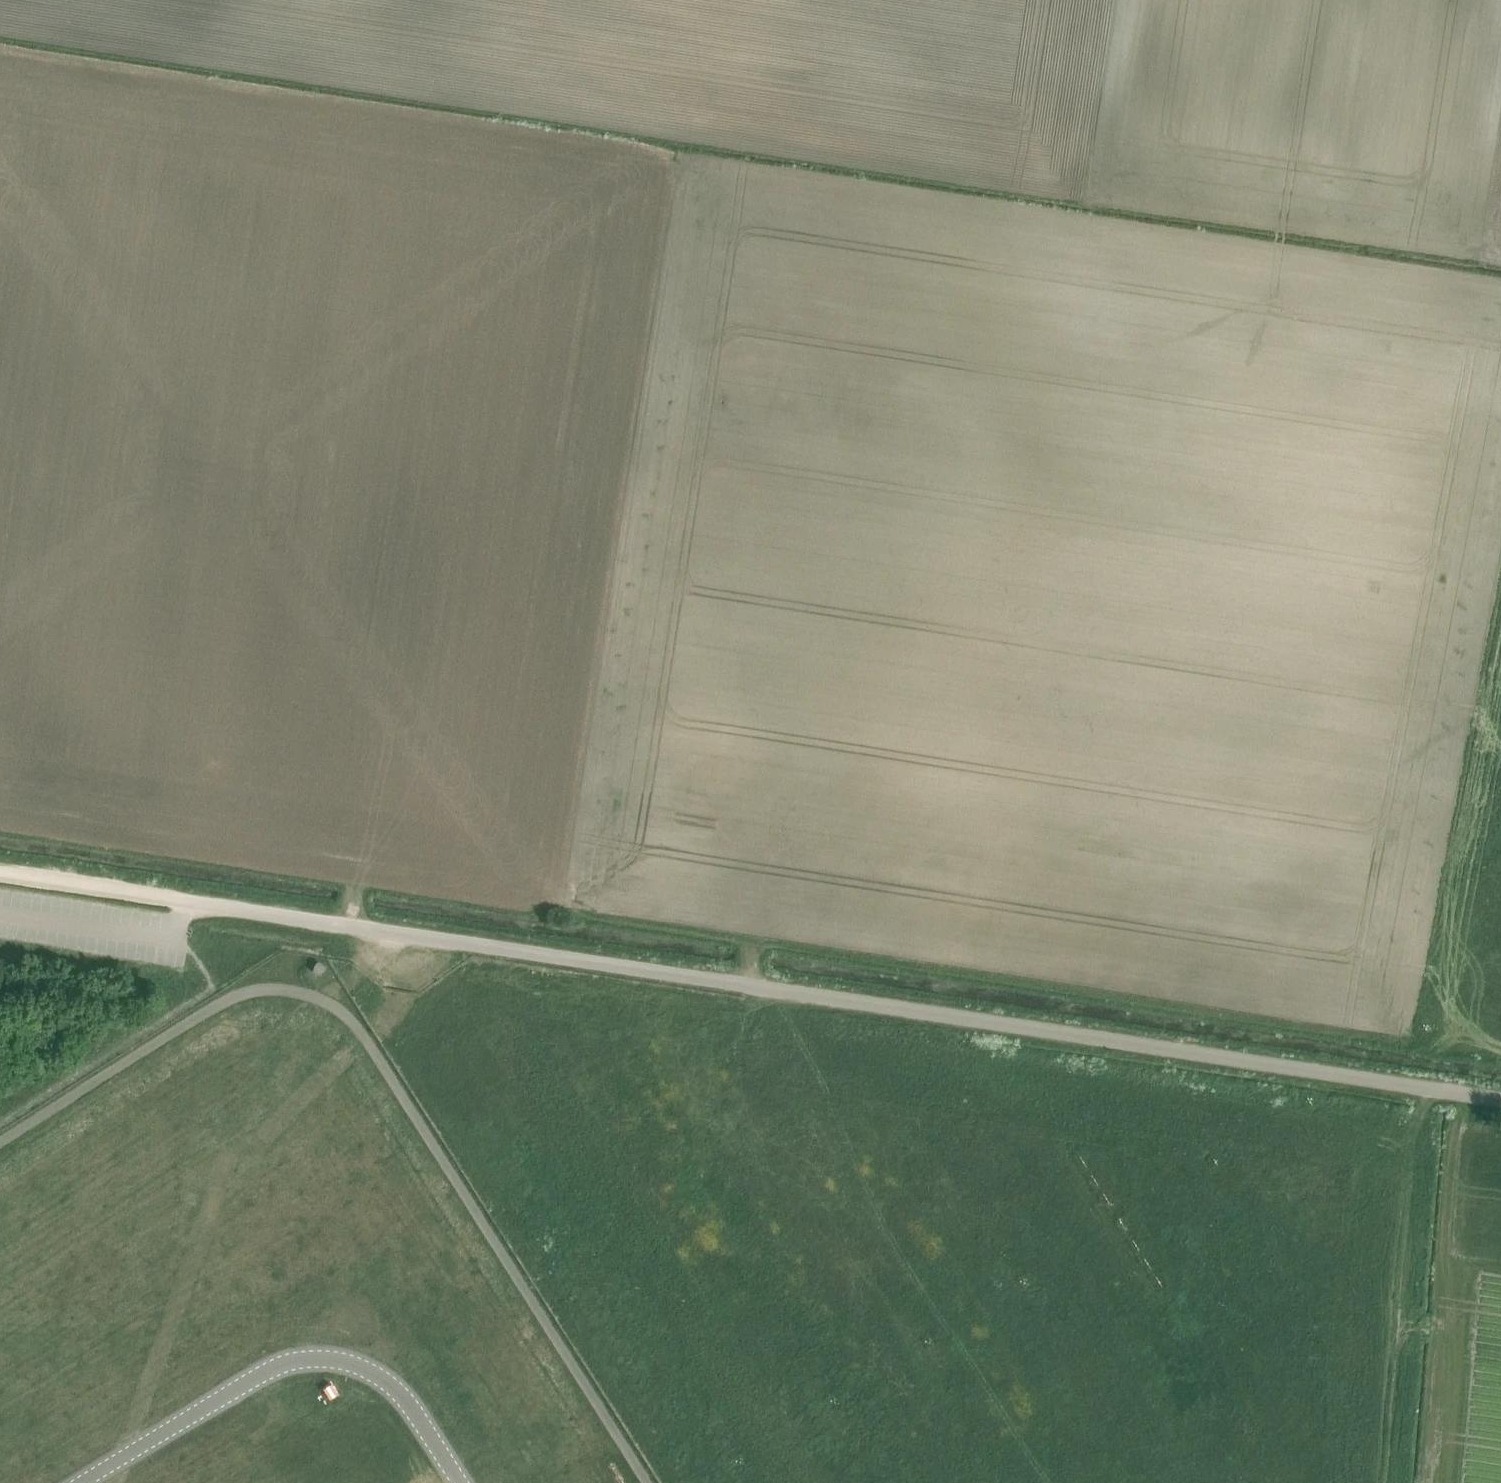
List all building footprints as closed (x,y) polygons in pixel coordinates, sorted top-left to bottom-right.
[(337,1394),(333,1387),(325,1393),(329,1399),(337,1394)]
